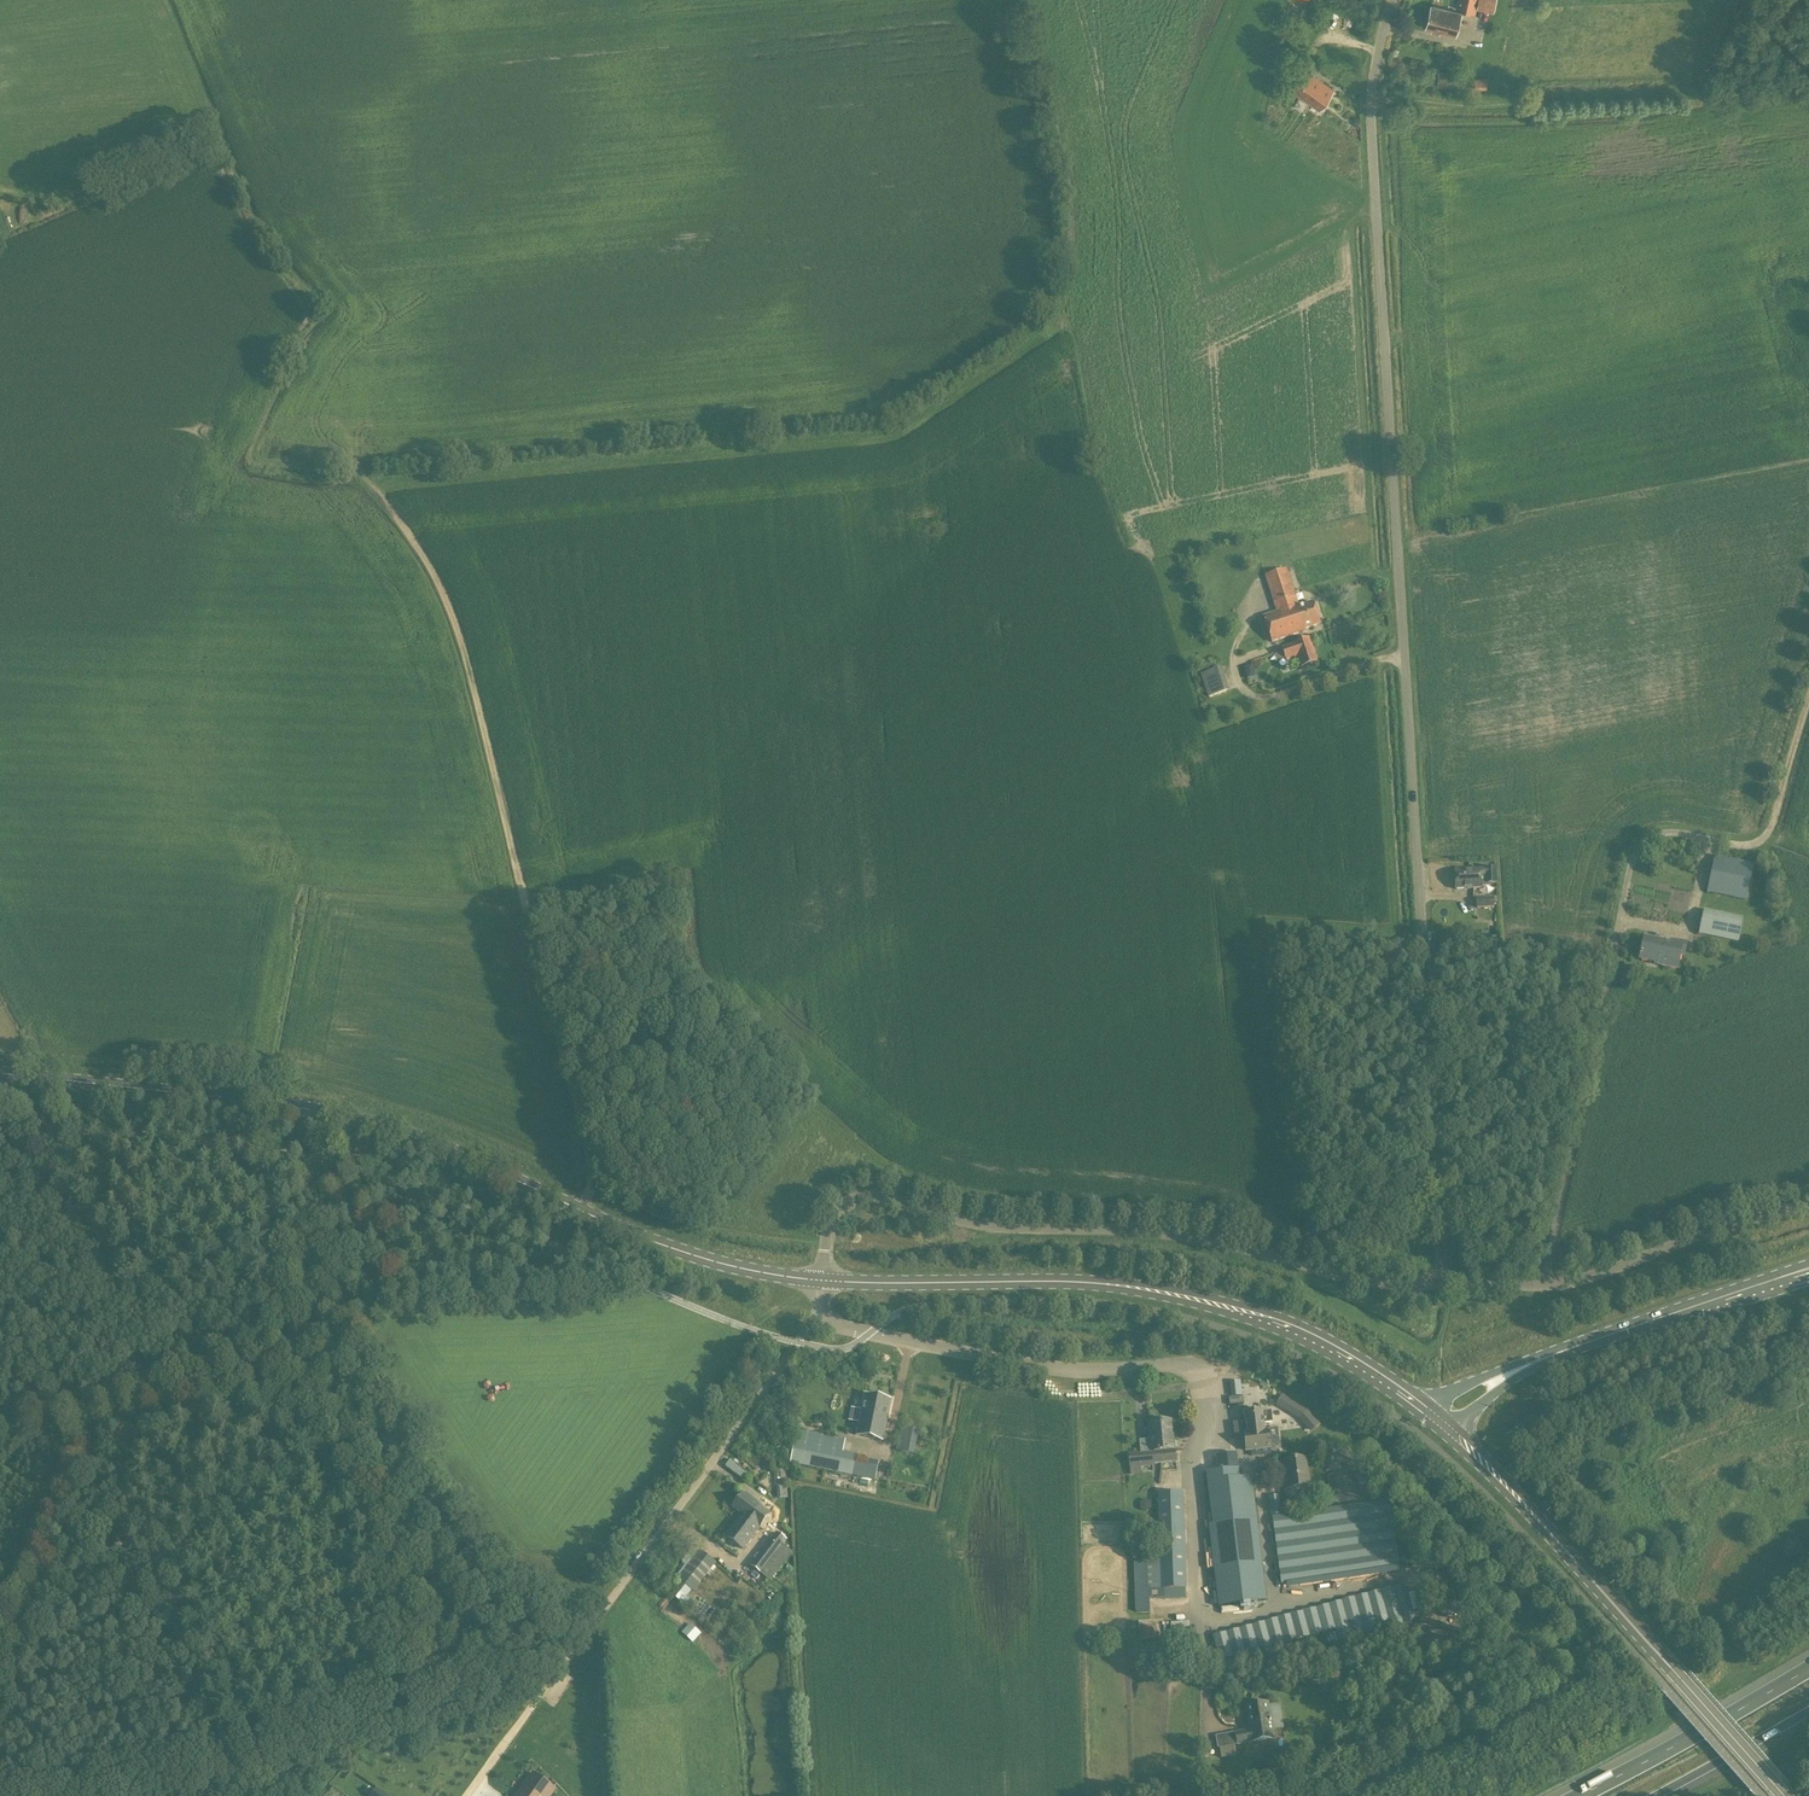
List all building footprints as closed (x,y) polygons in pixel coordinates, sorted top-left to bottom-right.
[(1455,9),(1475,14),(1476,8),(1493,12),(1496,0),(1457,0),(1455,9)] [(1455,34),(1460,13),(1431,5),(1426,27),(1432,28),(1431,31),(1439,33),(1439,30),(1455,34)] [(1319,110),(1334,89),(1304,68),(1289,89),(1319,110)] [(1474,88),(1486,89),(1487,79),(1475,78),(1474,88)] [(1265,576),(1276,613),(1264,616),(1271,643),(1304,633),(1303,631),(1320,625),(1313,603),(1298,607),(1286,569),(1265,576)] [(1309,639),(1281,648),(1285,660),(1297,657),(1301,668),(1317,662),(1309,639)] [(1229,691),(1221,667),(1201,674),(1208,698),(1229,691)] [(1754,879),(1750,879),(1753,865),(1714,857),(1707,893),(1746,902),(1746,899),(1749,900),(1752,883),(1753,884),(1754,879)] [(1456,890),(1480,890),(1480,880),(1489,880),(1490,886),(1497,885),(1496,869),(1480,870),(1456,871),(1456,890)] [(1497,898),(1476,898),(1476,909),(1483,909),(1483,913),(1494,913),(1494,907),(1498,907),(1497,898)] [(1698,935),(1738,943),(1743,918),(1703,910),(1698,935)] [(1678,940),(1677,944),(1643,937),(1638,959),(1660,963),(1660,965),(1677,969),(1680,956),(1684,957),(1687,942),(1678,940)] [(1573,1262),(1573,1252),(1557,1252),(1557,1262),(1573,1262)] [(1242,1381),(1230,1381),(1231,1397),(1243,1396),(1242,1381)] [(857,1435),(883,1440),(891,1400),(865,1395),(857,1435)] [(1282,1397),(1277,1408),(1315,1427),(1321,1415),(1282,1397)] [(1245,1423),(1242,1423),(1243,1434),(1245,1451),(1270,1448),(1268,1431),(1264,1431),(1263,1423),(1271,1421),(1270,1412),(1262,1413),(1261,1411),(1244,1413),(1245,1423)] [(1172,1421),(1159,1422),(1162,1451),(1161,1464),(1176,1462),(1172,1421)] [(1162,1451),(1159,1422),(1147,1423),(1151,1453),(1128,1455),(1130,1467),(1141,1465),(1141,1467),(1153,1466),(1153,1464),(1161,1464),(1162,1451)] [(913,1455),(918,1429),(901,1426),(896,1452),(913,1455)] [(797,1430),(790,1463),(875,1480),(879,1462),(856,1457),(857,1456),(843,1453),(845,1439),(797,1430)] [(1215,1456),(1223,1523),(1257,1519),(1255,1503),(1243,1504),(1242,1494),(1245,1494),(1241,1467),(1239,1467),(1237,1454),(1233,1454),(1232,1447),(1223,1449),(1224,1455),(1215,1456)] [(1305,1458),(1284,1461),(1288,1489),(1308,1487),(1305,1458)] [(786,1488),(785,1470),(774,1470),(775,1489),(786,1488)] [(1336,1473),(1327,1475),(1331,1491),(1340,1489),(1336,1473)] [(1186,1599),(1186,1590),(1187,1590),(1185,1528),(1184,1528),(1183,1493),(1157,1493),(1159,1559),(1144,1560),(1144,1561),(1134,1562),(1136,1613),(1149,1613),(1149,1600),(1186,1599)] [(1346,1507),(1273,1516),(1283,1589),(1400,1573),(1391,1507),(1372,1510),(1371,1502),(1365,1503),(1363,1493),(1344,1495),(1346,1507)] [(742,1494),(732,1508),(741,1515),(738,1519),(735,1523),(745,1530),(750,1522),(759,1529),(770,1515),(742,1494)] [(1269,1495),(1270,1515),(1281,1514),(1280,1495),(1269,1495)] [(1311,1499),(1298,1501),(1299,1510),(1312,1509),(1311,1499)] [(1262,1561),(1257,1519),(1223,1523),(1211,1525),(1217,1574),(1210,1575),(1212,1589),(1219,1588),(1220,1596),(1217,1597),(1218,1608),(1255,1604),(1251,1562),(1262,1561)] [(725,1536),(728,1538),(743,1550),(756,1532),(759,1529),(750,1522),(745,1530),(735,1523),(725,1536)] [(768,1542),(749,1566),(770,1581),(792,1552),(787,1548),(783,1545),(786,1541),(776,1532),(768,1542)] [(699,1550),(676,1579),(709,1604),(731,1575),(699,1550)] [(1410,1589),(1213,1629),(1219,1659),(1416,1619),(1410,1589)] [(1189,1642),(1188,1623),(1171,1624),(1171,1643),(1189,1642)] [(693,1644),(701,1635),(690,1624),(681,1633),(693,1644)] [(1245,1707),(1249,1730),(1215,1736),(1218,1748),(1251,1743),(1251,1742),(1274,1738),(1268,1703),(1245,1707)] [(519,1795),(548,1795),(553,1789),(532,1774),(524,1785),(526,1787),(519,1795)]
